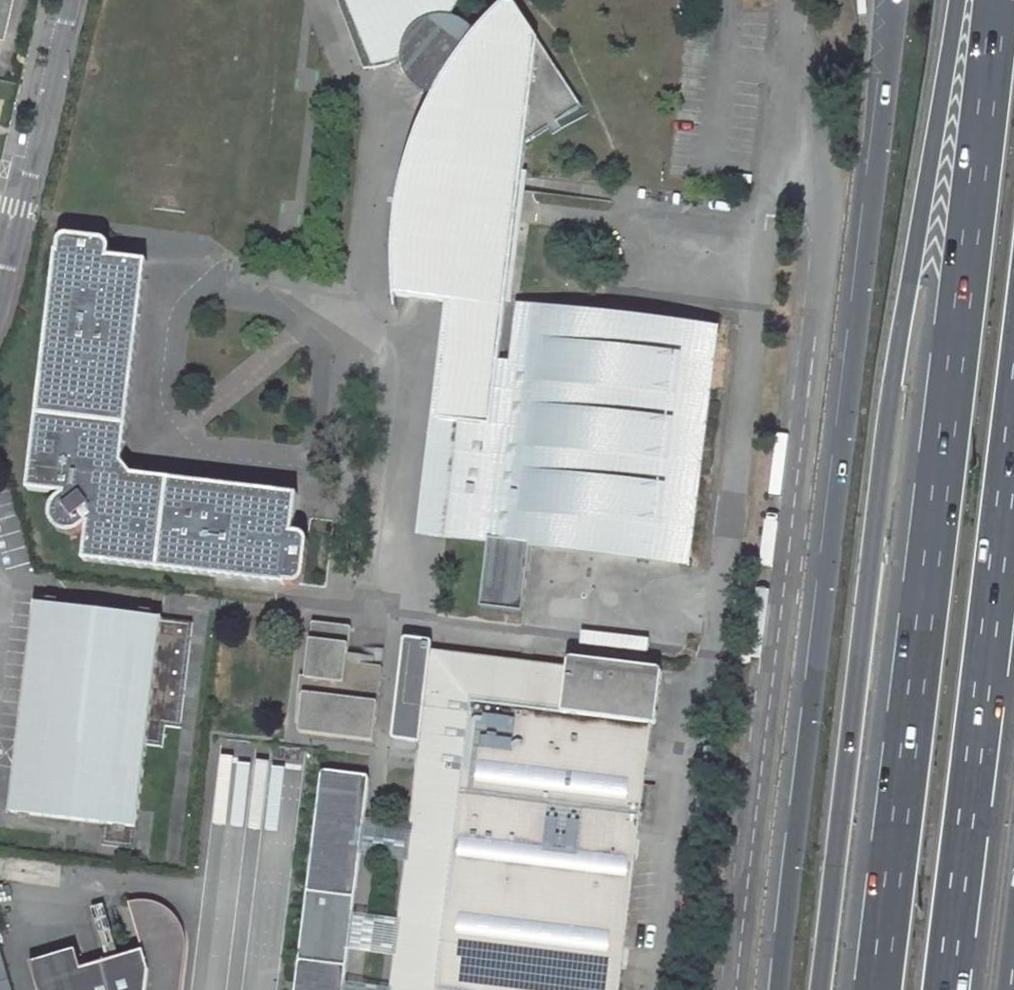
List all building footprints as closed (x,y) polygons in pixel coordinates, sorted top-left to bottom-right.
[(5,36),(13,0),(0,0),(0,35),(5,36)] [(400,219),(399,224),(397,256),(399,292),(458,299),(512,306),(532,141),(589,105),(524,0),(511,0),(501,9),(485,27),(476,18),(462,11),(467,0),(354,0),(379,62),(391,61),(408,55),(411,68),(418,80),(427,87),(433,90),(440,92),(425,125),(411,164),(403,199),(400,219)] [(64,239),(32,485),(67,491),(59,494),(54,501),(52,509),(54,518),(58,525),(66,529),(74,530),(82,528),(86,526),(93,515),(88,558),(297,583),(303,583),(307,578),(311,546),(311,540),(307,534),(297,532),(300,496),(135,473),(125,460),(150,261),(113,256),(114,245),(112,241),(107,239),(73,234),(69,234),(67,235),(64,239)] [(458,299),(428,529),(451,532),(472,365),(473,363),(473,361),(473,360),(474,360),(474,359),(475,358),(475,357),(476,357),(476,356),(477,356),(477,355),(478,355),(516,359),(522,307),(512,306),(458,299)] [(689,561),(716,332),(673,327),(658,325),(522,307),(516,359),(478,355),(477,355),(477,356),(476,356),(476,357),(475,357),(475,358),(474,359),(474,360),(473,360),(473,361),(473,363),(472,365),(451,532),(494,538),(484,607),(526,613),(536,543),(604,551),(689,561)] [(197,621),(39,602),(17,811),(115,822),(113,842),(148,846),(159,737),(174,739),(177,720),(187,721),(197,621)] [(349,619),(313,615),(299,724),(375,733),(384,660),(345,655),(349,619)] [(410,816),(405,852),(399,910),(394,947),(390,979),(389,989),(614,989),(635,825),(649,827),(652,790),(640,789),(647,728),(654,729),(660,674),(566,661),(565,669),(431,650),(432,641),(404,637),(392,736),(419,740),(410,816)] [(296,989),(347,989),(349,974),(352,941),(357,905),(363,847),(366,810),(371,768),(322,762),(296,989)] [(410,816),(366,810),(363,847),(405,852),(410,816)] [(182,944),(183,939),(184,929),(182,921),(176,911),(170,905),(165,902),(157,898),(147,898),(134,901),(131,903),(143,952),(82,970),(76,950),(31,964),(38,989),(178,989),(182,944)] [(399,910),(357,905),(352,941),(394,947),(399,910)] [(0,948),(0,989),(12,989),(0,948)] [(349,974),(347,989),(389,989),(390,979),(349,974)]
